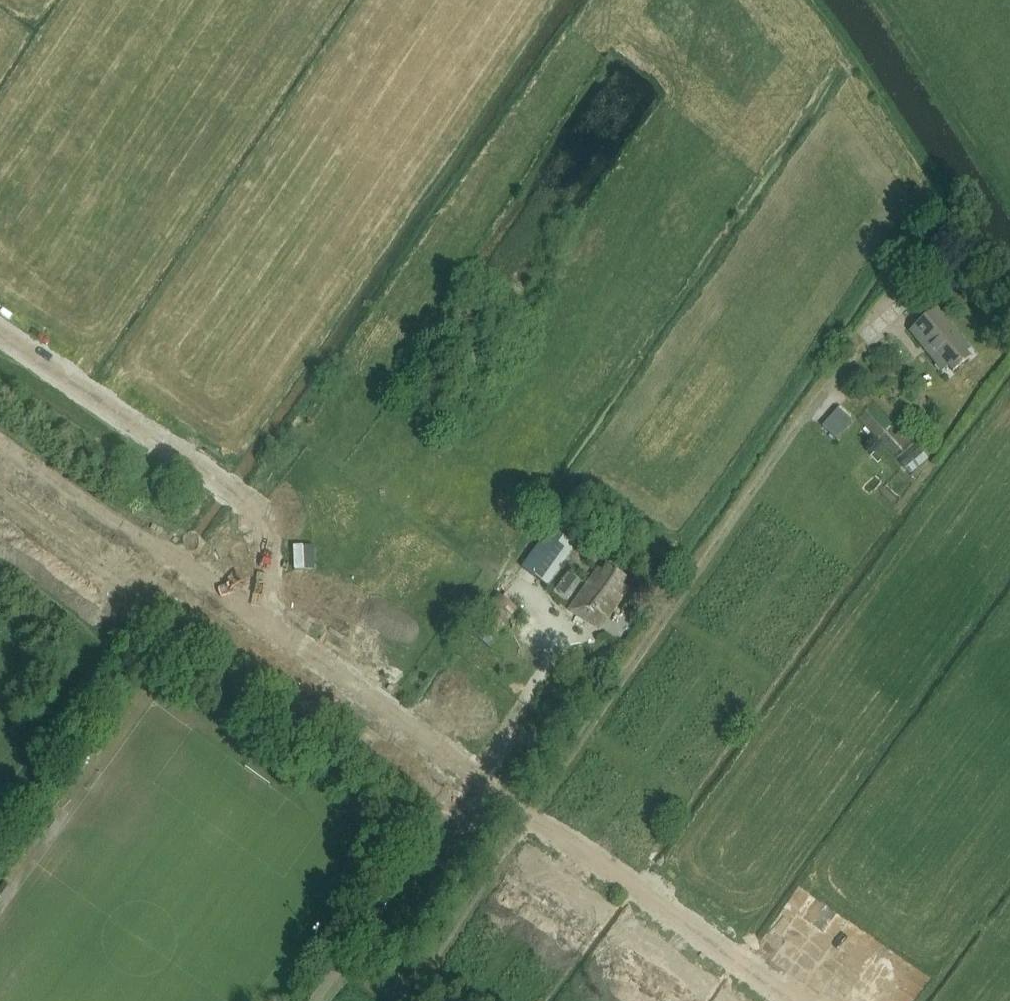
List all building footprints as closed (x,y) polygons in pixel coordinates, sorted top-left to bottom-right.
[(911,333),(913,336),(940,370),(946,365),(951,372),(968,358),(963,352),(967,349),(938,312),(911,333)] [(830,418),(844,430),(852,421),(838,409),(830,418)] [(550,529),(522,569),(548,587),(576,548),(550,529)] [(569,609),(598,629),(626,588),(620,584),(624,578),(607,566),(602,572),(598,569),(569,609)] [(570,599),(582,576),(569,569),(556,592),(570,599)] [(491,649),(517,610),(493,593),(467,632),(491,649)]
